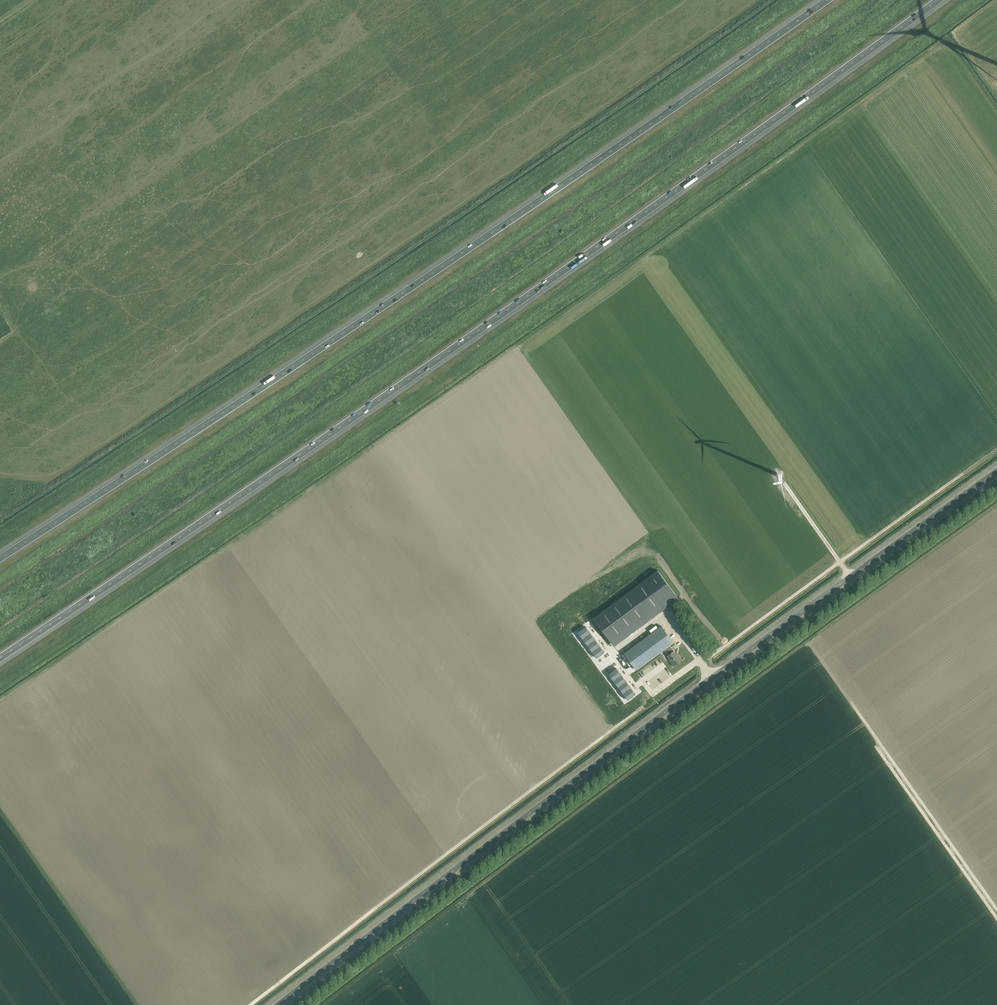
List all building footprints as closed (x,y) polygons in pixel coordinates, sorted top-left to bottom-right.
[(657,570),(633,588),(593,619),(611,643),(667,601),(668,602),(676,595),(657,570)] [(590,621),(582,627),(585,630),(592,625),(590,621)] [(592,625),(585,630),(587,634),(595,628),(592,625)] [(655,656),(664,650),(670,646),(674,643),(661,626),(643,639),(625,653),(637,670),(656,656),(655,656)] [(595,628),(587,634),(590,637),(597,631),(595,628)] [(597,631),(590,637),(592,640),(600,635),(597,631)] [(600,635),(592,640),(595,644),(602,638),(600,635)] [(602,638),(595,644),(597,647),(605,642),(602,638)] [(605,642),(597,647),(600,651),(607,645),(605,642)] [(607,645),(600,651),(602,654),(610,648),(607,645)] [(674,651),(670,646),(664,650),(668,655),(670,658),(669,659),(674,666),(682,660),(677,653),(676,654),(674,651)] [(621,663),(613,669),(616,672),(623,666),(621,663)] [(623,666),(616,672),(618,675),(626,670),(623,666)] [(626,670),(618,675),(621,679),(628,673),(626,670)] [(628,673),(621,679),(623,682),(631,677),(628,673)] [(631,677),(623,682),(626,686),(633,680),(631,677)] [(633,680),(626,686),(628,689),(636,683),(633,680)] [(636,683),(628,689),(631,692),(638,687),(636,683)] [(638,687),(631,692),(633,696),(641,690),(638,687)]
